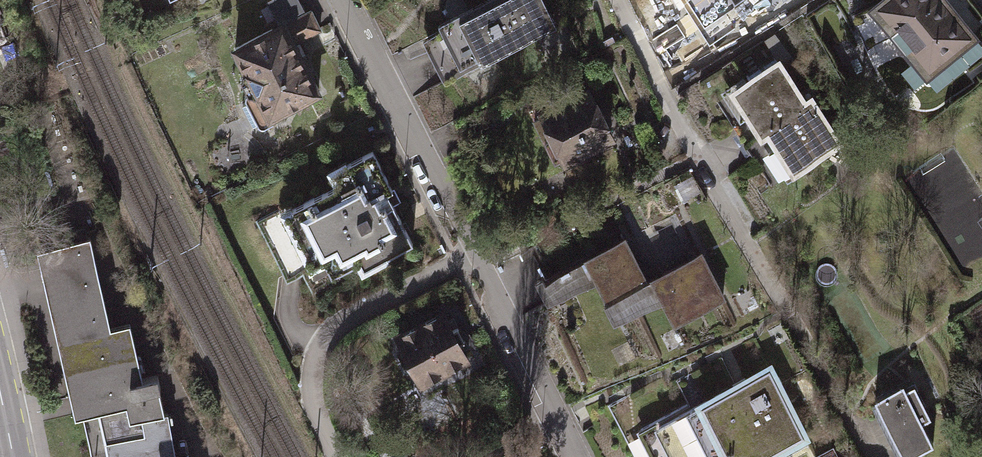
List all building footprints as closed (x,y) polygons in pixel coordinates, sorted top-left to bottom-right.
[(419,40),(443,86),(553,29),(538,0),(496,0),(419,40)] [(949,0),(871,0),(866,4),(925,77),(977,35),(949,0)] [(323,107),(283,21),(220,49),(260,133),(323,107)] [(779,61),(717,101),(775,190),(837,149),(779,61)] [(614,135),(586,79),(534,105),(562,161),(614,135)] [(331,185),(279,211),(314,278),(350,259),(355,269),(410,241),(391,205),(400,200),(370,142),(321,167),(331,185)] [(621,240),(528,285),(542,313),(588,291),(607,331),(662,305),(672,327),(726,301),(703,254),(642,284),(621,240)] [(39,255),(71,418),(97,413),(106,456),(172,456),(164,421),(160,422),(152,382),(136,385),(125,331),(103,336),(86,246),(39,255)] [(442,320),(391,343),(416,397),(467,374),(442,320)] [(649,427),(665,456),(764,456),(804,436),(766,364),(649,427)] [(893,456),(898,456),(929,442),(918,420),(926,417),(910,384),(902,388),(898,381),(865,398),(893,456)] [(811,456),(836,456),(831,446),(810,456),(811,456)]
